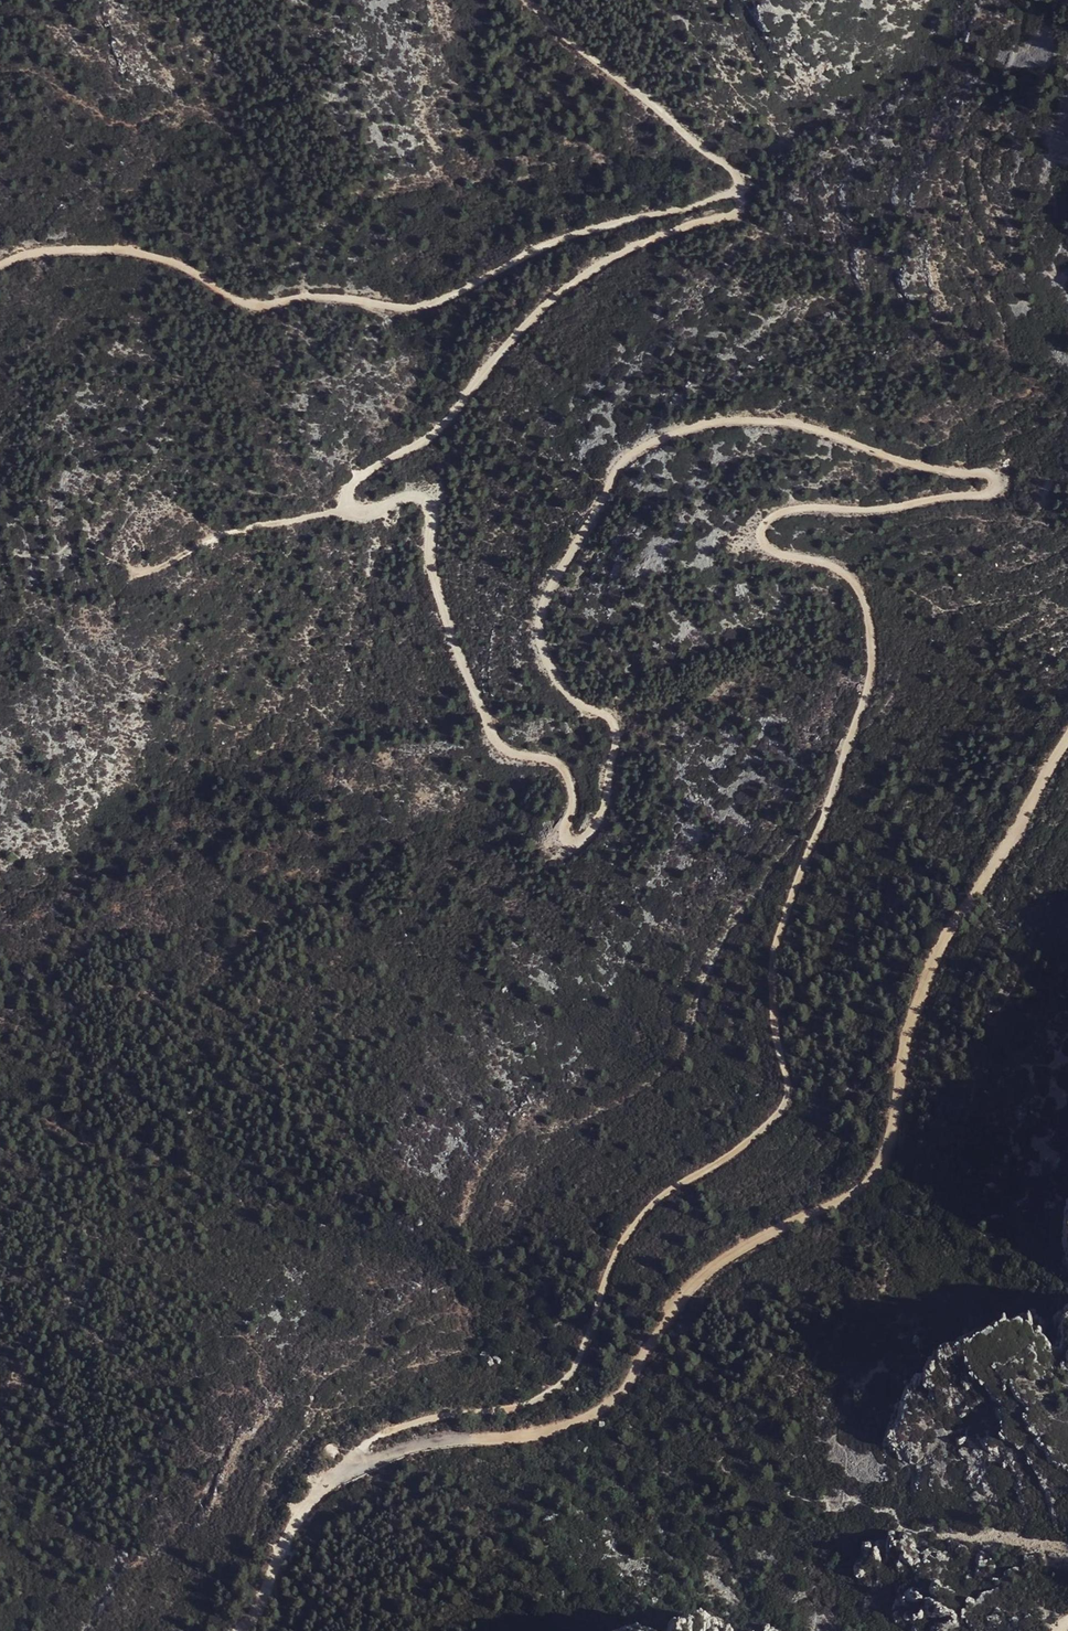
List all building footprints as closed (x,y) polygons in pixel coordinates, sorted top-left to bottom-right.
[(341,1452),(340,1449),(338,1447),(335,1445),(332,1444),(329,1444),(326,1445),(324,1447),(322,1450),(322,1453),(322,1456),(324,1459),(326,1461),(329,1463),(332,1463),(335,1462),(338,1460),(340,1458),(341,1455),(341,1452)]
